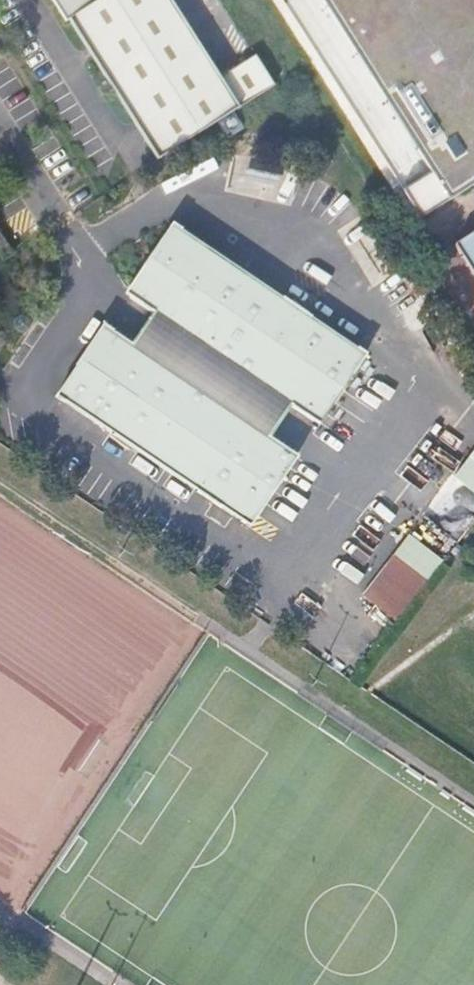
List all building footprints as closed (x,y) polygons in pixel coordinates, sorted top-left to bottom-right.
[(60,22),(65,19),(154,159),(270,86),(251,56),(250,56),(252,58),(248,61),(247,59),(216,79),(166,0),(46,0),(60,22)] [(430,171),(401,191),(420,220),(473,184),(473,0),(317,0),(430,171)] [(95,330),(53,396),(249,527),(293,460),(291,452),(268,436),(289,405),(311,420),(321,417),(364,352),(168,222),(125,287),(127,296),(149,311),(128,343),(106,328),(95,330)] [(452,246),(473,281),(473,231),(452,246)] [(473,521),(473,449),(423,513),(459,541),(473,521)] [(363,593),(397,620),(445,559),(411,532),(363,593)]
